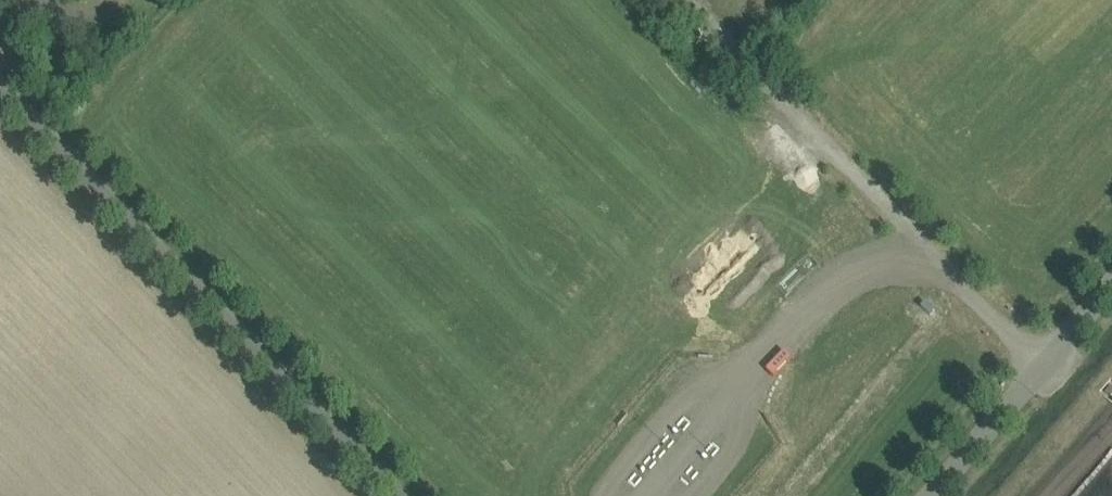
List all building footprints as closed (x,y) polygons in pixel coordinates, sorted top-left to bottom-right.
[(925,302),(921,307),(930,316),(935,311),(925,302)]
